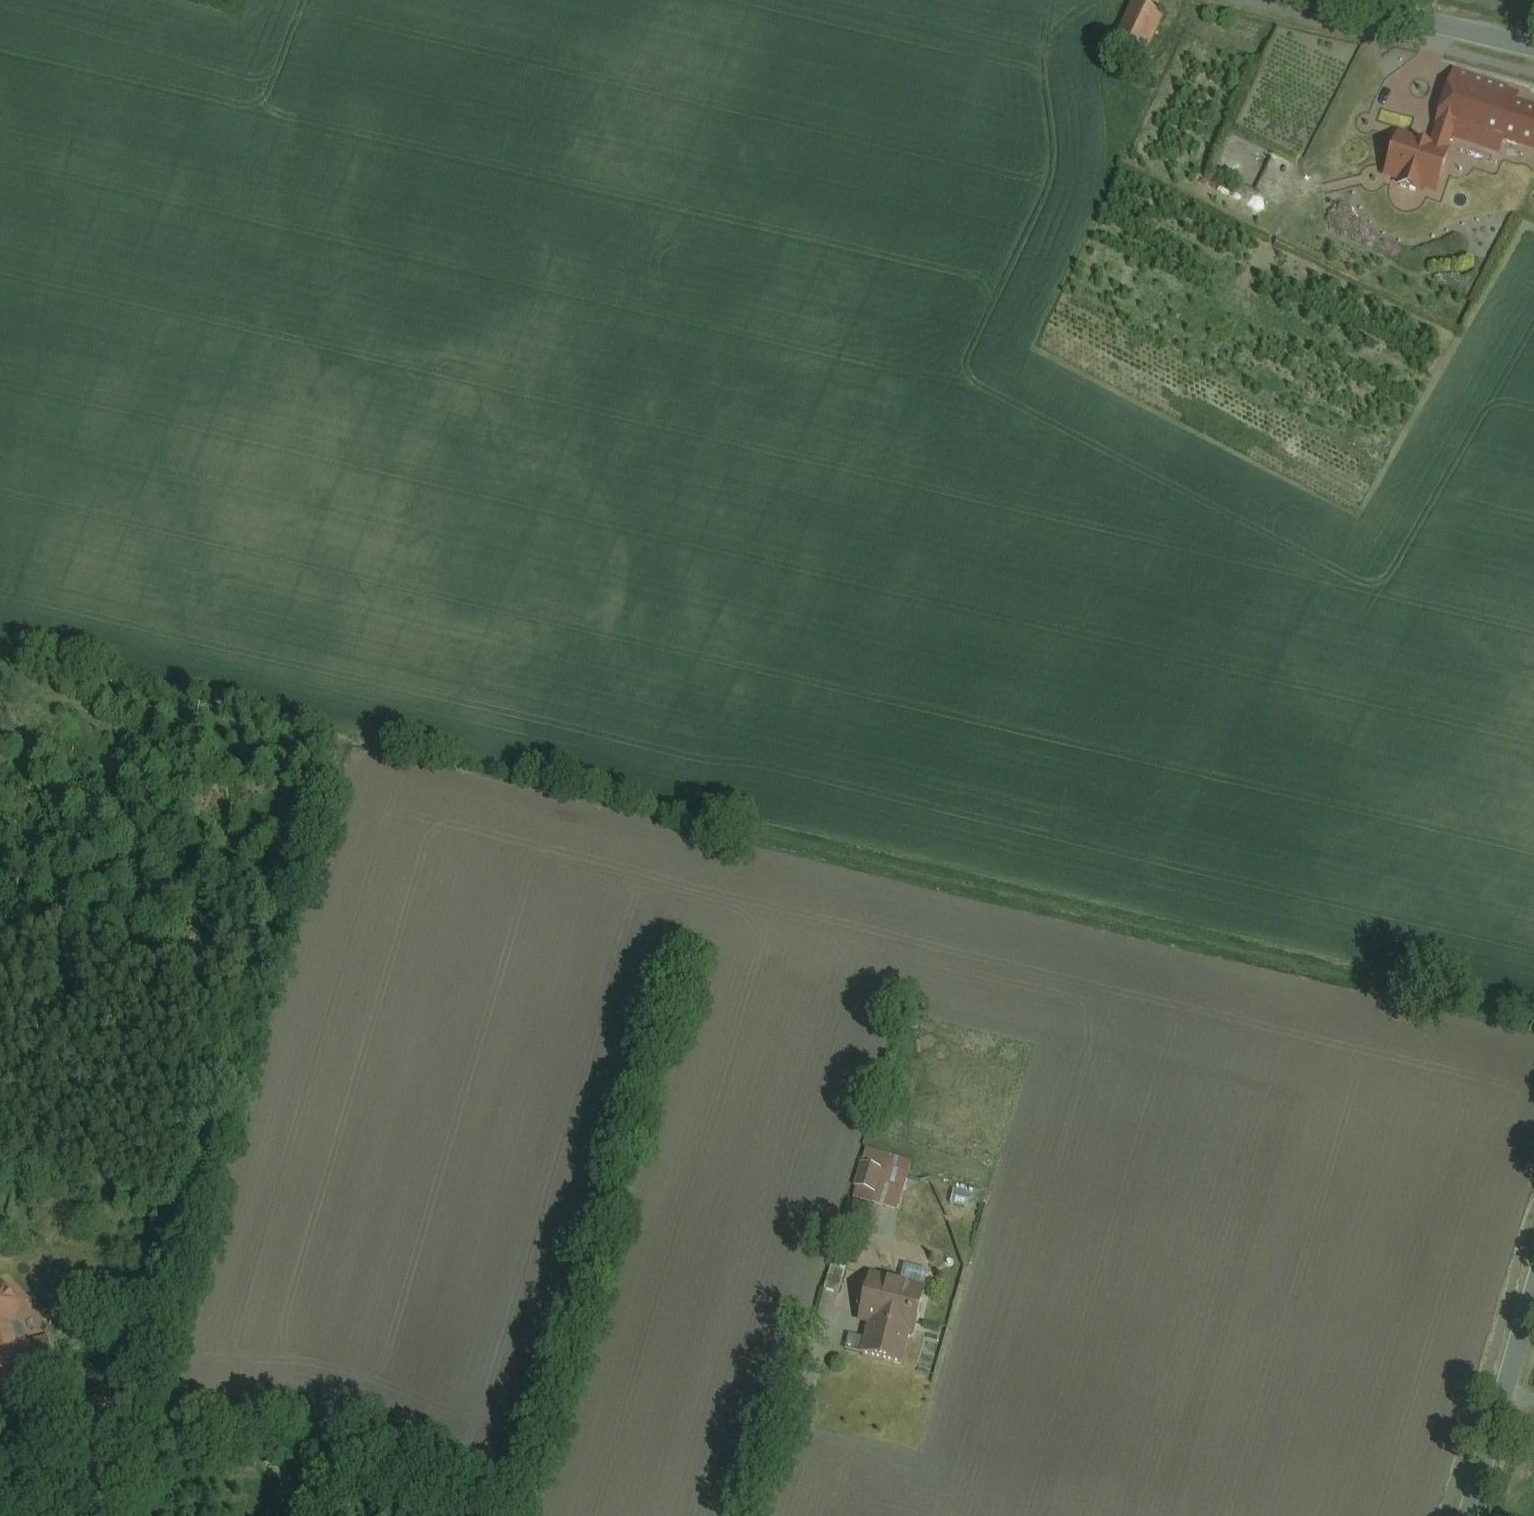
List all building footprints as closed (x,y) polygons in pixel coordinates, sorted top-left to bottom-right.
[(1145,52),(1162,16),(1137,4),(1120,39),(1145,52)] [(1452,152),(1457,136),(1501,150),(1504,141),(1533,151),(1533,105),(1517,100),(1521,89),(1459,70),(1435,147),(1400,136),(1387,177),(1443,196),(1457,154),(1452,152)] [(902,1208),(914,1161),(868,1150),(857,1197),(902,1208)] [(863,1320),(876,1323),(869,1351),(906,1360),(913,1332),(918,1334),(929,1289),(874,1276),(863,1320)] [(20,1344),(15,1325),(20,1323),(26,1302),(10,1286),(0,1289),(0,1398),(64,1380),(51,1335),(20,1344)]
